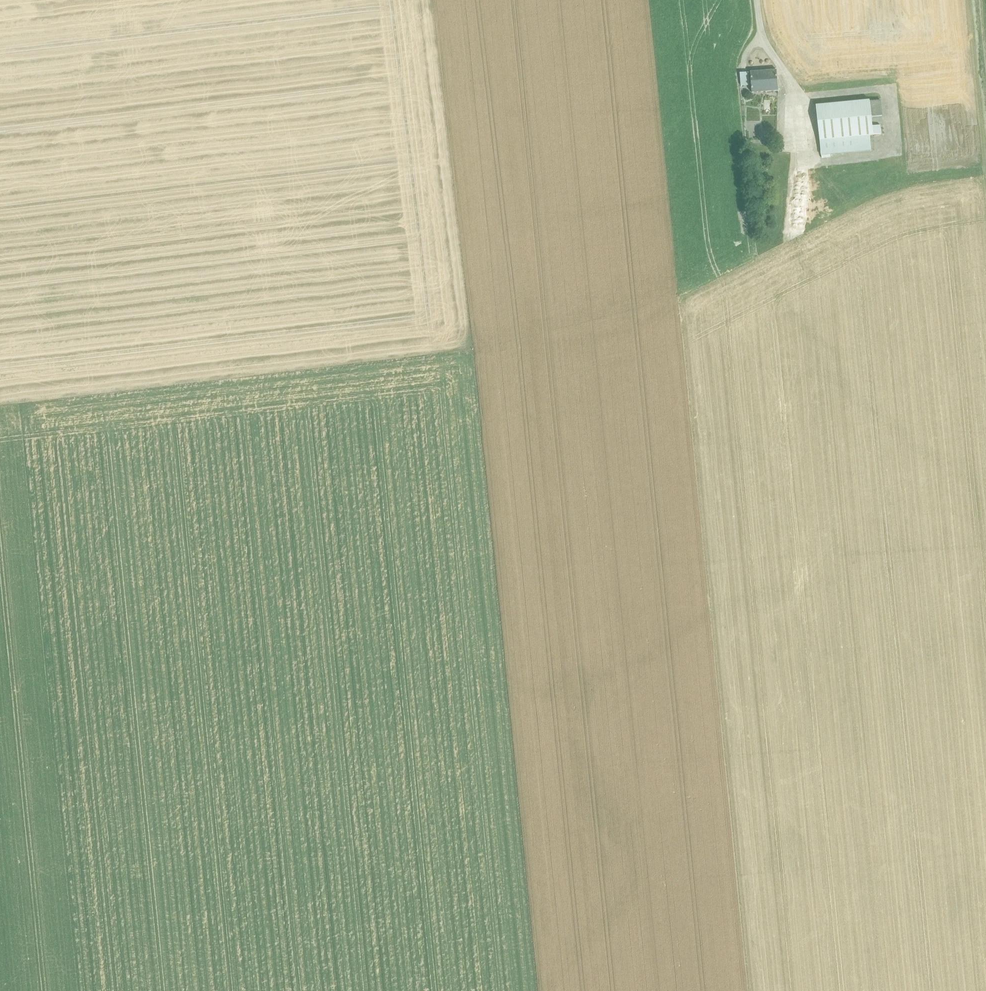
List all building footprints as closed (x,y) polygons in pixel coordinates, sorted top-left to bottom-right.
[(751,73),(752,93),(779,91),(777,71),(751,73)] [(740,74),(741,86),(749,86),(749,73),(740,74)] [(874,135),(873,126),(872,116),(870,101),(870,100),(816,106),(820,140),(850,137),(874,135)] [(880,100),(870,101),(872,116),(882,115),(880,100)] [(881,125),(873,126),(874,135),(881,134),(881,125)] [(851,153),(850,137),(820,140),(821,156),(851,153)]
